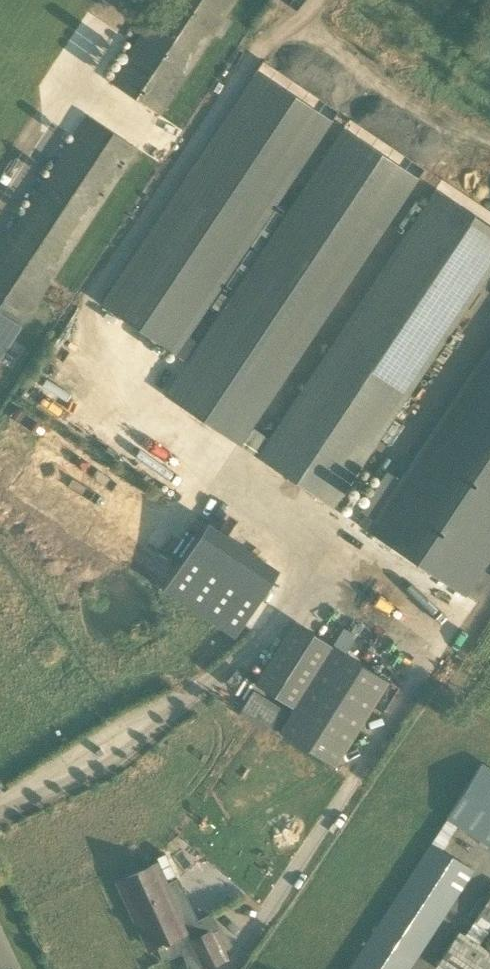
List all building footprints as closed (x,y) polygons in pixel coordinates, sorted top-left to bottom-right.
[(108,73),(164,108),(232,0),(154,0),(108,73)] [(253,57),(107,310),(185,355),(331,101),(253,57)] [(135,142),(82,109),(0,242),(0,293),(3,295),(0,300),(0,359),(135,142)] [(250,447),(418,160),(340,114),(171,401),(250,447)] [(432,176),(257,458),(340,509),(489,266),(489,212),(432,176)] [(226,280),(209,304),(219,310),(246,270),(236,263),(225,279),(226,280)] [(364,507),(400,530),(391,543),(477,600),(489,581),(489,474),(455,527),(437,515),(489,436),(489,317),(364,507)] [(153,380),(164,389),(186,362),(176,353),(153,380)] [(257,451),(266,435),(253,426),(243,443),(257,451)] [(163,592),(237,637),(279,568),(205,523),(163,592)] [(385,685),(291,625),(252,685),(294,712),(279,735),(331,769),(385,685)] [(270,736),(285,712),(254,692),(238,716),(270,736)] [(481,766),(446,819),(489,847),(489,772),(481,766)] [(430,844),(347,968),(408,968),(473,872),(430,844)] [(155,864),(115,883),(146,948),(186,929),(155,864)] [(472,922),(489,934),(489,895),(472,922)] [(211,927),(182,940),(195,968),(208,968),(226,961),(211,927)] [(438,966),(443,968),(489,968),(489,955),(459,935),(438,966)]
